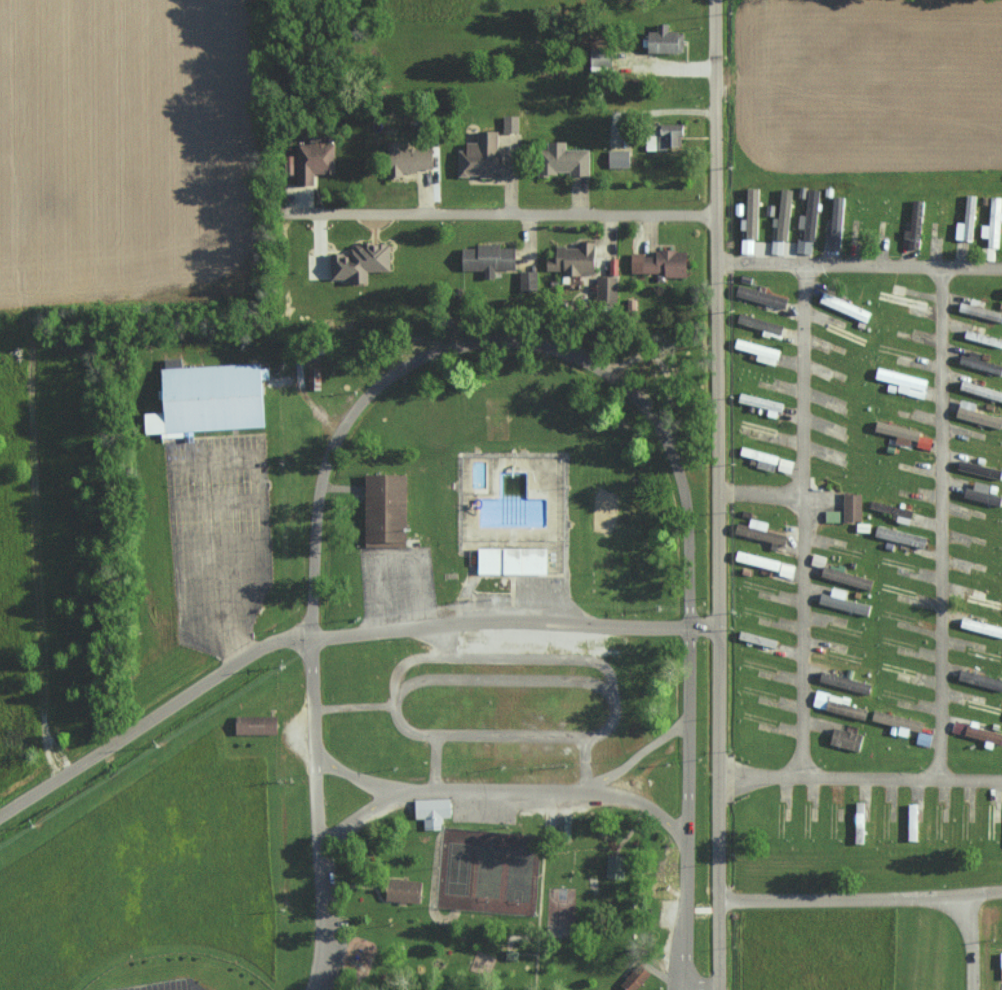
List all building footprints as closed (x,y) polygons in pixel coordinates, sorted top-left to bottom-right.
[(671,23),(660,22),(659,30),(649,30),(649,52),(685,53),(686,30),(671,30),(671,23)] [(648,150),(671,150),(671,145),(682,145),(682,134),(687,134),(687,124),(660,124),(660,139),(648,139),(648,150)] [(461,149),(461,176),(495,176),(495,170),(504,170),(504,150),(500,150),(500,130),(480,130),(480,141),(470,141),(470,149),(461,149)] [(299,143),(299,183),(316,183),(317,172),(337,172),(337,142),(323,142),(323,134),(312,134),(312,143),(299,143)] [(409,148),(408,141),(390,141),(390,178),(405,178),(405,169),(436,169),(436,148),(409,148)] [(591,173),(591,149),(568,149),(568,141),(548,141),(548,173),(591,173)] [(631,167),(632,150),(610,150),(610,167),(631,167)] [(759,238),(761,188),(749,188),(749,218),(742,218),(742,229),(749,229),(748,238),(759,238)] [(794,189),(780,188),(779,218),(773,218),(773,228),(776,228),(776,239),(791,239),(794,189)] [(807,216),(797,215),(796,228),(806,229),(805,239),(798,238),(797,252),(815,253),(821,189),(810,188),(807,216)] [(953,222),(952,240),(970,241),(972,195),(962,195),(961,223),(953,222)] [(844,247),(846,196),(832,196),(829,246),(844,247)] [(986,225),(978,225),(978,237),(984,238),(984,247),(995,248),(996,220),(1000,221),(1001,198),(987,197),(986,225)] [(920,200),(909,200),(907,230),(901,230),(900,239),(906,239),(905,248),(917,249),(920,200)] [(742,253),(754,253),(754,239),(743,239),(742,253)] [(548,270),(565,269),(565,274),(599,273),(598,240),(580,241),(580,246),(557,247),(558,256),(548,256),(548,270)] [(772,253),(782,254),(782,240),(772,240),(772,253)] [(393,271),(393,242),(351,244),(351,252),(333,253),(333,278),(352,278),(352,282),(371,282),(371,271),(393,271)] [(463,269),(486,269),(486,278),(497,278),(497,268),(518,269),(519,246),(464,245),(463,269)] [(633,273),(690,275),(691,250),(659,249),(659,254),(633,253),(633,273)] [(539,271),(520,270),(520,290),(538,291),(539,271)] [(599,275),(598,300),(619,300),(619,276),(599,275)] [(789,297),(738,286),(736,295),(786,307),(789,297)] [(868,322),(873,312),(826,291),(822,301),(868,322)] [(758,360),(778,365),(782,349),(739,338),(737,347),(760,353),(758,360)] [(1001,377),(1001,376),(1001,364),(972,353),(971,356),(962,353),(959,361),(1001,377)] [(260,363),(263,427),(192,431),(192,440),(161,442),(160,434),(142,435),(141,414),(159,413),(157,368),(260,363)] [(899,391),(926,398),(931,379),(881,367),(878,378),(901,383),(899,391)] [(319,368),(319,390),(306,390),(306,368),(319,368)] [(964,379),(961,388),(1001,401),(1001,391),(964,379)] [(977,410),(979,403),(963,398),(958,416),(1001,428),(1001,417),(977,410)] [(878,430),(900,435),(898,443),(912,446),(914,438),(921,440),(923,430),(880,420),(878,430)] [(919,446),(932,449),(934,438),(921,435),(919,446)] [(758,466),(776,471),(780,455),(744,445),(742,454),(760,459),(758,466)] [(794,460),(780,458),(779,470),(792,472),(794,460)] [(1001,478),(1001,469),(959,460),(957,469),(1001,478)] [(404,476),(404,548),(362,548),(362,476),(404,476)] [(993,493),(994,484),(977,481),(975,488),(966,487),(964,498),(1001,505),(1001,495),(993,493)] [(844,520),(862,521),(863,493),(845,493),(844,520)] [(841,511),(827,510),(827,522),(841,523),(841,511)] [(734,534),(788,545),(789,535),(768,530),(770,522),(752,518),(751,525),(736,522),(734,534)] [(874,538),(927,545),(929,533),(875,527),(874,538)] [(476,549),(476,574),(545,574),(545,549),(476,549)] [(738,559),(780,571),(783,561),(740,549),(738,559)] [(851,572),(826,566),(828,557),(814,553),(812,565),(825,568),(823,577),(849,583),(851,572)] [(796,565),(782,564),(781,576),(795,577),(796,565)] [(870,616),(873,604),(823,593),(820,605),(870,616)] [(965,619),(964,628),(1001,634),(1001,625),(965,619)] [(819,682),(866,692),(868,683),(821,673),(819,682)] [(813,706),(866,720),(869,709),(837,701),(838,696),(817,690),(813,706)] [(275,717),(275,735),(234,735),(234,717),(275,717)] [(966,723),(955,721),(953,732),(964,734),(966,723)] [(969,724),(966,735),(1001,744),(1001,732),(969,724)] [(863,751),(867,735),(833,726),(829,743),(863,751)] [(449,799),(449,818),(440,818),(441,830),(422,831),(422,819),(414,819),(413,800),(449,799)] [(866,801),(857,801),(856,843),(865,843),(866,801)] [(919,804),(907,804),(907,840),(918,841),(919,804)] [(606,856),(624,857),(623,879),(605,879),(606,856)] [(421,883),(419,904),(404,902),(403,905),(399,904),(399,902),(385,900),(387,880),(421,883)] [(650,974),(635,989),(624,989),(620,986),(639,965),(650,974)]
